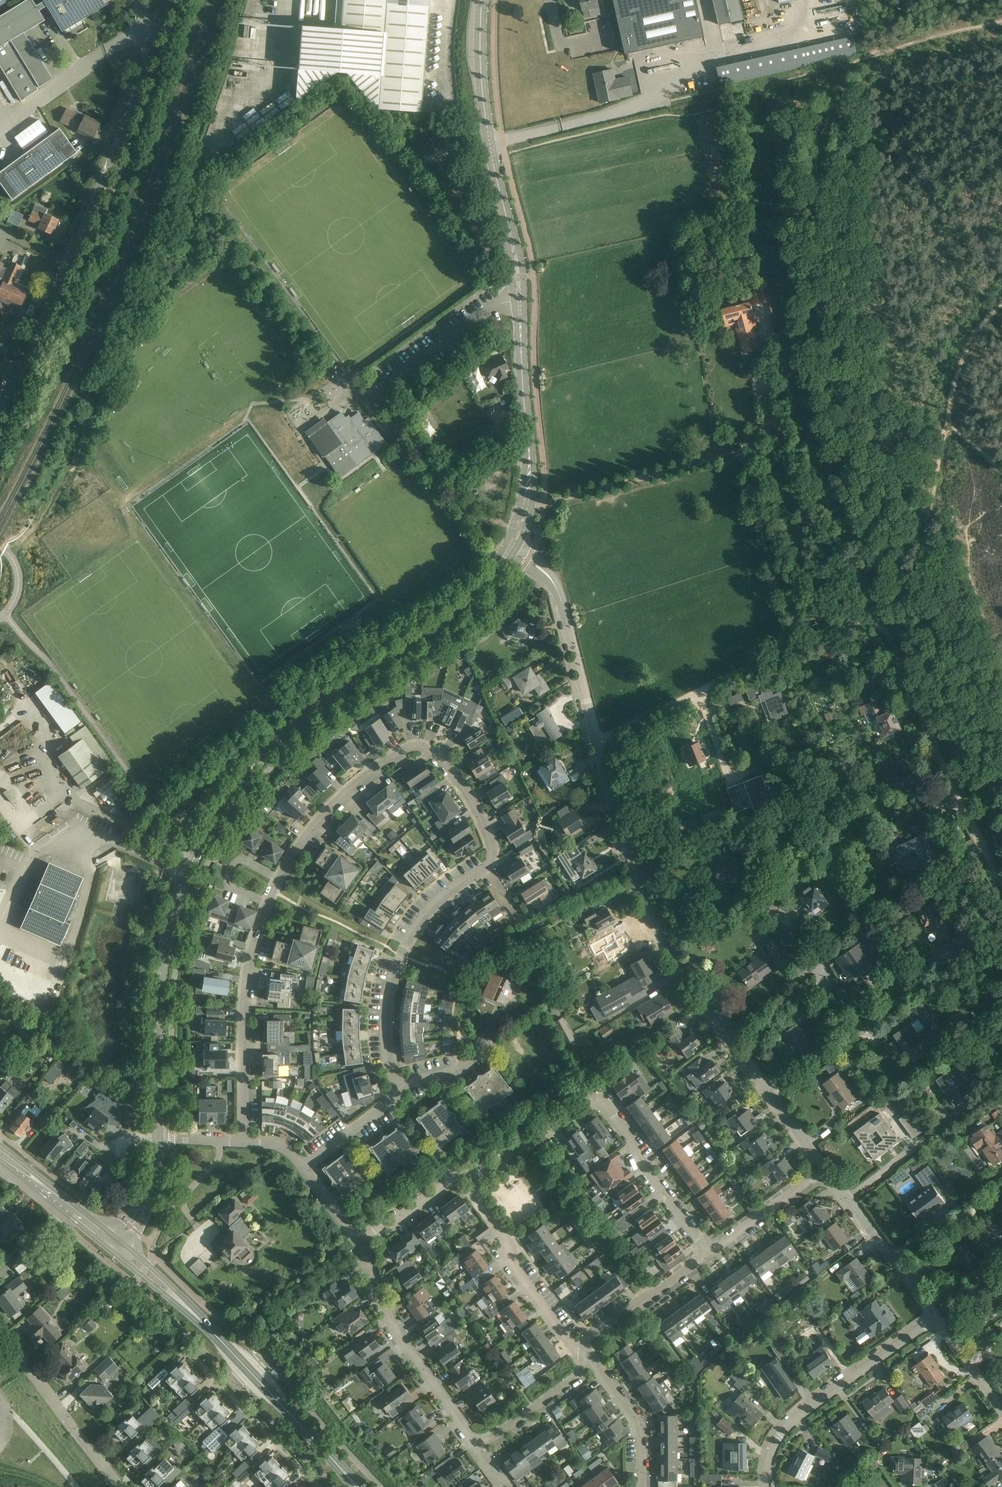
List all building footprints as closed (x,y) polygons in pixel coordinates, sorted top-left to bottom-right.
[(24,32),(43,20),(31,0),(26,0),(0,16),(0,46),(24,32)] [(57,22),(62,31),(112,0),(43,0),(57,22)] [(430,0),(336,0),(333,29),(301,26),(295,99),(300,99),(336,73),(346,74),(359,90),(370,104),(376,105),(376,108),(421,112),(430,0)] [(584,19),(601,16),(598,0),(566,0),(569,13),(582,11),(584,19)] [(697,0),(684,0),(618,15),(615,0),(614,0),(626,55),(705,37),(697,0)] [(720,25),(744,20),(744,19),(749,18),(747,10),(743,11),(740,0),(714,0),(720,25)] [(28,40),(24,33),(24,32),(0,46),(0,67),(16,93),(21,101),(38,90),(37,88),(38,87),(39,88),(52,79),(28,40)] [(801,48),(805,67),(837,59),(857,54),(853,36),(801,48)] [(731,64),(717,67),(721,86),(722,85),(735,82),(731,64)] [(601,103),(619,99),(619,97),(633,94),(629,77),(615,80),(613,70),(594,74),(601,103)] [(285,87),(273,94),(278,103),(290,96),(285,87)] [(93,139),(101,123),(83,114),(82,116),(65,108),(59,120),(76,129),(75,131),(93,139)] [(14,138),(23,150),(48,132),(38,120),(14,138)] [(12,200),(77,153),(59,128),(0,172),(0,184),(12,200)] [(721,144),(710,144),(711,156),(721,156),(721,144)] [(32,211),(29,219),(40,224),(38,228),(52,234),(58,220),(45,214),(47,210),(35,204),(32,211)] [(12,210),(7,222),(19,227),(23,215),(12,210)] [(3,267),(4,264),(0,262),(0,298),(20,307),(25,296),(26,296),(27,294),(26,293),(27,291),(13,284),(22,264),(25,258),(19,255),(16,264),(11,262),(8,269),(3,267)] [(711,273),(704,279),(708,284),(715,277),(711,273)] [(753,305),(767,301),(764,288),(749,292),(753,305)] [(751,302),(722,309),(727,327),(736,325),(738,336),(739,336),(743,353),(761,349),(760,343),(757,343),(751,319),(755,318),(751,302)] [(500,380),(507,377),(504,370),(508,369),(501,354),(498,356),(499,357),(492,360),(491,359),(488,360),(488,362),(486,363),(485,361),(482,363),(488,378),(497,374),(500,380)] [(303,373),(300,369),(293,374),(296,379),(303,373)] [(423,402),(413,408),(410,410),(410,411),(412,415),(413,415),(415,413),(416,412),(420,418),(427,414),(423,408),(426,406),(423,402)] [(358,412),(347,420),(341,412),(308,436),(323,458),(325,456),(340,477),(347,472),(371,455),(372,456),(375,453),(375,452),(376,452),(378,455),(389,448),(386,444),(387,444),(368,418),(364,420),(358,412)] [(404,468),(407,465),(402,458),(398,460),(404,468)] [(526,639),(528,627),(524,621),(517,619),(500,630),(507,641),(514,637),(526,639)] [(470,667),(464,670),(467,676),(473,672),(470,667)] [(536,679),(532,673),(529,669),(520,674),(518,670),(504,679),(509,687),(517,682),(524,693),(535,686),(539,694),(547,689),(540,677),(536,679)] [(432,671),(421,678),(423,681),(434,674),(432,671)] [(49,679),(33,691),(63,733),(79,722),(49,679)] [(759,685),(746,690),(750,700),(759,696),(761,702),(765,701),(770,715),(779,711),(781,715),(783,714),(783,715),(788,714),(780,692),(775,694),(776,695),(774,696),(771,689),(762,692),(759,685)] [(888,685),(877,689),(881,699),(892,694),(888,685)] [(405,698),(405,706),(410,706),(410,720),(421,720),(421,701),(415,701),(415,695),(412,695),(412,687),(406,687),(405,695),(405,698)] [(450,691),(443,688),(442,696),(439,707),(436,719),(441,720),(440,721),(450,726),(449,727),(458,710),(460,705),(462,701),(449,695),(450,691)] [(428,695),(422,692),(421,701),(421,720),(421,719),(432,719),(432,718),(436,719),(439,707),(442,696),(428,695)] [(405,711),(405,706),(405,698),(395,701),(396,706),(382,716),(393,732),(404,726),(396,714),(405,711)] [(878,699),(859,707),(862,715),(864,714),(868,723),(871,722),(879,718),(887,735),(892,733),(901,729),(893,711),(885,714),(878,699)] [(475,712),(475,711),(460,705),(458,710),(449,727),(459,732),(465,719),(470,722),(475,712)] [(375,706),(369,710),(372,715),(378,711),(375,706)] [(504,725),(522,714),(518,706),(499,717),(504,725)] [(553,740),(561,734),(552,719),(551,719),(549,716),(550,716),(546,709),(537,714),(537,715),(532,719),(535,724),(529,728),(537,741),(540,740),(542,740),(544,741),(546,743),(552,739),(553,740)] [(463,738),(469,749),(486,738),(483,733),(488,730),(481,720),(475,712),(470,722),(468,726),(473,729),(474,731),(463,738)] [(824,714),(828,722),(833,720),(830,712),(824,714)] [(376,745),(377,747),(388,740),(384,733),(389,730),(382,719),(376,722),(376,721),(365,728),(370,735),(365,739),(371,749),(376,745)] [(113,766),(90,733),(85,725),(69,737),(75,744),(58,756),(81,789),(113,766)] [(510,726),(503,730),(506,734),(512,730),(510,726)] [(352,755),(358,751),(350,741),(338,750),(337,749),(336,749),(333,752),(333,753),(333,754),(332,755),(345,771),(357,761),(352,755)] [(494,748),(489,741),(485,744),(489,751),(494,748)] [(698,744),(684,749),(690,766),(705,761),(703,757),(707,756),(702,744),(699,746),(698,744)] [(481,782),(496,772),(484,754),(480,748),(472,754),(475,759),(467,764),(476,778),(478,777),(481,782)] [(302,771),(300,772),(307,780),(308,778),(311,782),(319,791),(320,792),(321,791),(330,783),(324,776),(321,773),(326,769),(323,766),(326,764),(320,758),(318,760),(316,758),(307,766),(302,771)] [(543,766),(540,768),(540,769),(549,783),(546,785),(550,791),(553,789),(568,780),(564,773),(566,770),(562,764),(558,764),(555,758),(550,761),(543,766)] [(411,787),(431,773),(429,775),(421,763),(405,774),(403,776),(411,787)] [(515,766),(510,770),(514,776),(519,773),(515,766)] [(920,768),(910,773),(917,785),(918,787),(928,781),(920,768)] [(392,773),(389,775),(393,782),(397,780),(392,773)] [(427,791),(438,783),(431,773),(411,787),(411,788),(415,785),(422,794),(415,799),(418,804),(421,802),(430,796),(427,791)] [(486,793),(495,807),(511,796),(503,783),(506,781),(502,774),(489,782),(493,788),(486,793)] [(761,774),(742,782),(744,786),(750,783),(753,790),(746,792),(754,811),(773,804),(770,799),(773,798),(768,784),(765,785),(761,774)] [(101,788),(93,794),(96,798),(110,788),(114,794),(106,800),(109,805),(119,797),(116,793),(118,791),(114,785),(111,787),(108,782),(101,787),(101,788)] [(298,800),(303,794),(293,785),(278,803),(276,805),(276,808),(277,810),(279,812),(282,813),(285,812),(287,811),(296,820),(307,808),(298,800)] [(406,802),(398,790),(392,795),(386,787),(385,788),(383,788),(381,790),(381,791),(376,795),(386,808),(391,813),(406,802)] [(436,813),(453,801),(446,791),(433,800),(430,796),(421,802),(427,812),(433,808),(436,813)] [(381,812),(386,808),(376,795),(372,798),(370,798),(368,800),(368,801),(366,803),(372,810),(366,815),(376,825),(386,818),(381,812)] [(135,801),(131,807),(140,813),(144,807),(135,801)] [(447,820),(460,812),(453,801),(436,813),(440,819),(434,823),(440,831),(448,825),(450,824),(447,820)] [(576,809),(573,811),(570,813),(566,806),(557,812),(561,818),(558,820),(567,835),(574,830),(576,832),(583,827),(578,819),(581,817),(576,809)] [(130,809),(127,815),(135,820),(136,820),(139,814),(130,809)] [(514,809),(502,817),(507,826),(502,829),(511,843),(513,841),(516,847),(534,836),(530,831),(526,833),(520,824),(522,823),(514,809)] [(724,821),(720,810),(701,816),(706,828),(724,821)] [(368,837),(376,829),(367,820),(363,824),(353,815),(345,823),(359,836),(363,832),(368,837)] [(58,817),(51,822),(54,825),(60,821),(58,817)] [(450,845),(471,831),(464,821),(451,829),(448,825),(440,831),(439,832),(445,841),(450,838),(454,843),(450,845)] [(345,823),(337,831),(341,835),(335,842),(350,855),(364,841),(359,836),(345,823)] [(909,834),(919,830),(917,825),(907,829),(909,834)] [(249,829),(241,841),(253,849),(257,843),(262,846),(269,836),(258,829),(255,833),(249,829)] [(393,829),(387,835),(391,840),(398,835),(393,829)] [(450,845),(458,857),(462,854),(473,847),(476,845),(469,833),(471,832),(471,831),(450,845)] [(902,844),(899,845),(904,857),(907,855),(916,851),(924,867),(928,865),(937,861),(924,834),(922,835),(912,839),(902,844)] [(269,836),(262,846),(267,849),(263,856),(274,863),(283,850),(278,847),(281,843),(269,836)] [(947,842),(951,851),(962,845),(958,836),(947,842)] [(517,848),(521,855),(533,848),(528,841),(517,848)] [(719,862),(711,865),(718,884),(743,874),(736,855),(734,856),(729,844),(714,850),(719,862)] [(566,851),(557,856),(573,881),(580,877),(581,880),(597,870),(589,859),(591,858),(586,851),(581,854),(575,845),(566,851)] [(332,897),(337,901),(352,880),(351,879),(357,870),(348,864),(349,863),(325,846),(315,862),(329,872),(327,873),(328,877),(330,878),(320,892),(330,900),(332,897)] [(850,850),(841,854),(847,868),(856,864),(850,850)] [(420,861),(431,874),(432,873),(431,873),(438,867),(438,868),(440,866),(439,866),(428,853),(420,861)] [(528,872),(520,859),(518,855),(510,860),(512,864),(504,869),(512,882),(528,872)] [(448,864),(451,868),(457,864),(454,860),(448,864)] [(374,874),(382,865),(377,861),(369,869),(374,874)] [(423,881),(431,874),(420,861),(411,868),(423,881)] [(74,899),(83,879),(48,864),(40,882),(34,879),(23,906),(29,909),(21,926),(61,944),(71,922),(68,921),(77,900),(74,899)] [(422,881),(423,881),(411,868),(403,875),(414,888),(416,887),(415,886),(422,881)] [(392,875),(383,888),(388,892),(401,903),(405,898),(405,899),(409,894),(395,883),(398,880),(394,876),(392,875)] [(553,901),(547,891),(551,888),(545,878),(541,881),(521,894),(527,904),(539,896),(543,904),(536,907),(540,914),(553,907),(551,902),(553,901)] [(815,878),(800,890),(803,894),(801,896),(812,911),(819,905),(822,909),(830,904),(821,894),(823,893),(826,889),(815,878)] [(927,887),(924,881),(912,888),(914,892),(919,889),(920,891),(927,887)] [(903,895),(900,891),(896,894),(895,891),(890,894),(893,900),(903,895)] [(399,906),(401,903),(388,892),(381,901),(395,911),(399,906)] [(502,912),(498,905),(490,892),(483,896),(481,892),(476,895),(491,917),(492,918),(502,912)] [(483,923),(491,917),(476,895),(472,898),(475,902),(469,906),(482,923),(483,923)] [(232,909),(226,907),(228,901),(214,896),(210,910),(208,916),(227,923),(228,923),(232,909)] [(395,912),(395,911),(381,901),(375,911),(389,920),(390,920),(395,912)] [(920,908),(918,909),(925,926),(931,923),(935,934),(939,932),(942,940),(948,937),(944,927),(945,927),(937,909),(940,907),(937,901),(920,908)] [(474,930),(482,923),(469,906),(464,911),(460,907),(456,910),(475,932),(474,930)] [(251,927),(256,912),(240,907),(239,912),(232,909),(228,923),(227,923),(227,925),(238,928),(240,924),(251,927)] [(599,930),(614,922),(606,907),(595,914),(591,907),(581,913),(587,924),(594,920),(599,930)] [(375,925),(383,930),(385,928),(384,928),(389,920),(375,911),(370,908),(360,924),(372,930),(375,925)] [(764,917),(757,908),(752,913),(758,921),(764,917)] [(467,939),(475,932),(456,910),(452,914),(456,918),(451,923),(467,939)] [(460,947),(467,939),(451,923),(446,928),(442,924),(438,928),(460,947)] [(887,923),(863,935),(867,941),(883,933),(884,935),(888,933),(887,931),(890,930),(887,923)] [(504,924),(498,928),(502,933),(503,933),(502,932),(507,929),(504,924)] [(322,930),(315,928),(303,925),(299,942),(297,941),(293,943),(293,945),(276,940),(271,959),(299,966),(299,965),(310,968),(313,958),(314,958),(322,930)] [(452,956),(460,947),(438,928),(435,932),(439,936),(434,941),(452,956)] [(496,929),(490,933),(494,939),(499,935),(496,929)] [(955,943),(963,954),(978,943),(968,930),(958,937),(960,940),(955,943)] [(490,933),(484,938),(488,943),(494,939),(490,933)] [(613,933),(590,945),(595,956),(604,951),(608,960),(613,958),(614,960),(624,955),(622,953),(629,949),(627,947),(630,946),(626,938),(624,939),(622,937),(616,940),(614,938),(615,937),(613,933)] [(229,946),(231,939),(229,939),(223,937),(214,935),(210,948),(217,950),(215,958),(231,962),(231,960),(233,961),(234,960),(235,959),(236,958),(235,956),(234,955),(233,955),(235,947),(229,946)] [(770,942),(767,937),(765,939),(765,938),(759,942),(765,951),(767,955),(773,951),(768,944),(770,942)] [(854,940),(826,959),(840,980),(844,985),(854,979),(852,976),(859,971),(863,977),(878,966),(879,965),(877,961),(874,958),(871,953),(865,945),(860,948),(854,940)] [(481,943),(476,948),(479,951),(484,947),(481,943)] [(354,956),(370,960),(374,950),(373,950),(357,945),(354,956)] [(754,961),(739,972),(750,988),(758,982),(757,980),(772,970),(766,962),(763,958),(767,955),(765,951),(760,954),(759,952),(751,958),(754,961)] [(469,956),(464,962),(469,965),(473,959),(469,955),(469,956)] [(367,971),(370,960),(354,956),(350,965),(350,967),(367,971)] [(647,994),(643,987),(652,982),(648,975),(652,973),(643,957),(630,964),(637,976),(634,978),(633,977),(623,983),(633,1002),(647,994)] [(576,973),(570,966),(568,964),(561,971),(570,979),(576,973)] [(364,981),(367,971),(350,967),(347,977),(364,981)] [(192,976),(192,977),(205,976),(205,970),(204,970),(194,968),(192,976)] [(291,992),(292,982),(296,982),(297,975),(271,972),(271,978),(270,978),(269,984),(268,984),(267,989),(291,992)] [(481,998),(477,1007),(479,1011),(481,1014),(486,1011),(492,1014),(496,1005),(494,1004),(496,1001),(505,1004),(507,1000),(508,1000),(509,1001),(510,1001),(511,1000),(512,1000),(513,1000),(514,999),(514,998),(515,998),(515,997),(516,996),(516,995),(516,994),(516,993),(516,991),(515,991),(515,990),(514,989),(513,988),(512,988),(515,983),(493,973),(481,998)] [(313,988),(315,977),(307,976),(305,987),(313,988)] [(953,976),(943,983),(950,994),(960,987),(953,976)] [(362,992),(364,981),(347,977),(347,978),(345,988),(362,992)] [(205,993),(205,990),(226,994),(228,982),(203,978),(202,984),(195,984),(196,994),(205,993)] [(429,987),(417,983),(407,980),(405,988),(404,988),(402,1000),(425,1004),(429,987)] [(606,1017),(633,1002),(623,983),(595,998),(606,1017)] [(545,986),(539,989),(540,991),(544,999),(545,1001),(551,997),(545,986)] [(361,1003),(362,992),(345,988),(343,1000),(360,1003),(361,1003)] [(295,992),(291,992),(267,989),(267,995),(268,995),(267,1000),(278,1002),(277,1006),(289,1008),(290,998),(294,998),(295,992)] [(651,1025),(673,1012),(666,998),(664,1000),(660,994),(636,1008),(644,1021),(648,1018),(651,1025)] [(424,1013),(425,1004),(402,1000),(400,1011),(424,1013)] [(559,1000),(549,1002),(551,1014),(561,1012),(559,1000)] [(913,1021),(894,1035),(907,1054),(923,1043),(926,1047),(927,1047),(928,1048),(929,1048),(930,1047),(931,1046),(932,1046),(932,1045),(932,1044),(932,1043),(932,1042),(931,1042),(941,1035),(933,1024),(935,1023),(922,1004),(908,1014),(913,1021)] [(202,1028),(201,1029),(201,1031),(201,1033),(203,1034),(205,1035),(211,1035),(218,1035),(228,1036),(228,1029),(226,1027),(225,1027),(226,1021),(219,1020),(219,1015),(220,1015),(220,1008),(208,1007),(207,1014),(207,1020),(205,1020),(205,1026),(203,1026),(202,1028)] [(359,1009),(342,1008),(342,1021),(359,1020),(360,1009),(359,1009)] [(796,1014),(801,1022),(810,1015),(804,1008),(796,1014)] [(423,1019),(424,1013),(400,1011),(399,1022),(428,1023),(428,1019),(423,1019)] [(290,1021),(290,1014),(278,1014),(278,1020),(264,1020),(264,1032),(283,1032),(283,1021),(290,1021)] [(342,1032),(359,1031),(359,1020),(342,1021),(342,1030),(342,1032)] [(976,1020),(971,1024),(975,1028),(980,1025),(976,1020)] [(428,1026),(428,1023),(399,1022),(399,1034),(422,1033),(422,1032),(423,1032),(423,1026),(428,1026)] [(605,1040),(615,1033),(608,1023),(598,1030),(605,1040)] [(797,1053),(810,1043),(796,1024),(786,1032),(791,1039),(789,1041),(797,1053)] [(692,1034),(684,1041),(677,1030),(667,1037),(676,1051),(680,1048),(687,1058),(694,1052),(692,1049),(699,1044),(692,1034)] [(342,1042),(360,1042),(360,1041),(359,1031),(342,1032),(342,1042)] [(283,1038),(283,1032),(264,1032),(264,1043),(278,1043),(277,1049),(289,1049),(289,1038),(283,1038)] [(423,1042),(422,1033),(399,1034),(400,1045),(423,1042)] [(220,1043),(210,1042),(204,1042),(204,1049),(203,1049),(203,1068),(221,1068),(222,1069),(223,1068),(224,1068),(225,1068),(226,1067),(227,1066),(227,1065),(228,1064),(228,1063),(227,1062),(227,1061),(226,1060),(226,1059),(225,1059),(226,1058),(226,1053),(225,1053),(222,1053),(222,1052),(221,1051),(220,1051),(220,1043)] [(344,1053),(361,1052),(360,1042),(342,1042),(342,1044),(344,1053)] [(427,1059),(425,1049),(424,1042),(423,1042),(400,1045),(402,1057),(413,1055),(414,1062),(427,1059)] [(290,1051),(285,1051),(274,1051),(274,1054),(262,1054),(262,1065),(283,1065),(283,1066),(290,1066),(290,1051)] [(56,1056),(51,1052),(46,1058),(52,1062),(56,1056)] [(345,1065),(362,1063),(363,1063),(361,1052),(344,1053),(345,1065)] [(836,1058),(831,1062),(836,1069),(841,1065),(836,1058)] [(691,1072),(686,1076),(689,1080),(691,1080),(697,1088),(705,1082),(719,1071),(711,1060),(706,1065),(704,1066),(698,1059),(687,1067),(691,1072)] [(937,1079),(936,1080),(940,1086),(942,1085),(955,1103),(963,1098),(977,1088),(966,1072),(969,1068),(964,1060),(960,1063),(952,1068),(937,1079)] [(3,1073),(10,1079),(20,1067),(13,1061),(3,1073)] [(283,1076),(283,1066),(283,1065),(262,1065),(262,1076),(283,1076)] [(53,1066),(43,1077),(51,1084),(60,1072),(53,1066)] [(354,1072),(343,1076),(348,1091),(370,1084),(367,1074),(364,1066),(353,1070),(354,1072)] [(512,1091),(497,1070),(494,1066),(481,1076),(483,1078),(479,1081),(477,1078),(465,1088),(477,1104),(483,1112),(493,1105),(495,1107),(492,1109),(498,1117),(512,1107),(504,1097),(512,1091)] [(639,1097),(640,1096),(650,1089),(640,1075),(636,1078),(631,1072),(612,1086),(617,1093),(620,1092),(624,1097),(634,1089),(639,1097)] [(839,1105),(842,1109),(857,1098),(849,1087),(849,1086),(845,1080),(842,1081),(837,1074),(839,1073),(838,1072),(823,1084),(829,1092),(831,1090),(832,1093),(828,1096),(835,1107),(839,1105)] [(11,1086),(5,1081),(0,1088),(0,1109),(1,1109),(3,1110),(13,1097),(15,1099),(20,1092),(11,1086)] [(314,1082),(307,1087),(310,1091),(311,1091),(317,1087),(317,1086),(316,1086),(314,1083),(314,1082)] [(732,1101),(738,1097),(731,1086),(729,1088),(725,1082),(718,1087),(714,1082),(702,1091),(707,1097),(709,1096),(717,1105),(729,1096),(732,1101)] [(374,1102),(372,1096),(374,1095),(370,1084),(348,1091),(352,1106),(363,1103),(363,1106),(374,1102)] [(212,1122),(212,1086),(206,1086),(206,1100),(198,1100),(199,1123),(208,1123),(208,1122),(212,1122)] [(218,1097),(218,1086),(212,1086),(212,1122),(216,1122),(216,1123),(226,1123),(226,1100),(217,1100),(217,1097),(218,1097)] [(329,1099),(335,1095),(331,1090),(326,1094),(327,1096),(329,1099)] [(276,1095),(275,1102),(287,1103),(288,1097),(276,1095)] [(321,1105),(327,1101),(325,1097),(323,1095),(317,1099),(321,1105)] [(329,1099),(333,1104),(339,1100),(335,1095),(329,1099)] [(633,1114),(646,1105),(640,1096),(639,1097),(626,1106),(633,1114)] [(96,1100),(83,1109),(89,1117),(84,1123),(97,1132),(108,1118),(106,1117),(109,1114),(121,1114),(122,1107),(118,1102),(113,1102),(108,1098),(103,1105),(96,1100)] [(451,1113),(445,1105),(442,1100),(417,1118),(438,1147),(463,1129),(454,1117),(452,1118),(449,1114),(451,1113)] [(271,1125),(275,1103),(262,1101),(262,1124),(271,1125)] [(326,1111),(332,1107),(327,1101),(321,1105),(326,1111)] [(281,1127),(288,1105),(275,1103),(271,1125),(281,1127)] [(27,1105),(9,1127),(21,1137),(26,1130),(33,1123),(33,1122),(33,1121),(37,1117),(37,1116),(41,1110),(35,1105),(32,1109),(27,1105)] [(290,1131),(300,1110),(288,1105),(281,1127),(290,1131)] [(639,1123),(652,1113),(646,1105),(633,1114),(639,1123)] [(740,1136),(750,1129),(758,1123),(757,1123),(756,1123),(753,1119),(754,1118),(747,1109),(737,1117),(735,1114),(724,1121),(733,1134),(737,1131),(740,1136)] [(298,1136),(308,1123),(312,1118),(300,1110),(290,1131),(298,1136)] [(1001,1117),(1001,1115),(998,1110),(992,1114),(996,1121),(1001,1117)] [(909,1112),(899,1119),(909,1132),(918,1125),(909,1112)] [(645,1131),(658,1121),(652,1113),(639,1123),(645,1131)] [(900,1140),(880,1113),(854,1132),(874,1160),(900,1140)] [(597,1117),(585,1125),(593,1135),(588,1139),(589,1140),(596,1150),(599,1154),(603,1159),(609,1155),(602,1146),(605,1144),(600,1137),(608,1132),(597,1117)] [(308,1123),(298,1136),(306,1142),(325,1129),(312,1118),(308,1123)] [(69,1125),(74,1129),(77,1124),(73,1120),(69,1125)] [(697,1123),(702,1130),(707,1127),(702,1120),(697,1123)] [(651,1140),(664,1130),(658,1121),(645,1131),(651,1140)] [(971,1139),(978,1148),(983,1144),(986,1147),(984,1149),(994,1164),(1001,1159),(1001,1147),(1001,1130),(998,1133),(997,1134),(994,1130),(992,1131),(988,1125),(982,1129),(974,1135),(975,1137),(971,1139)] [(411,1143),(402,1131),(399,1127),(386,1136),(388,1138),(384,1141),(382,1139),(370,1148),(382,1164),(388,1172),(417,1151),(411,1143)] [(657,1148),(670,1138),(664,1130),(651,1140),(657,1148)] [(577,1131),(567,1139),(579,1156),(573,1161),(583,1174),(590,1169),(589,1167),(587,1168),(581,1160),(583,1159),(586,1156),(583,1151),(588,1147),(591,1145),(588,1140),(585,1143),(577,1131)] [(53,1135),(40,1151),(52,1161),(59,1153),(60,1155),(74,1145),(65,1133),(58,1139),(53,1135)] [(767,1139),(763,1134),(756,1139),(752,1133),(741,1142),(745,1149),(748,1147),(755,1157),(767,1148),(770,1153),(776,1148),(768,1138),(767,1139)] [(666,1160),(682,1148),(675,1139),(662,1149),(665,1154),(663,1156),(666,1160)] [(83,1140),(75,1149),(81,1154),(89,1144),(83,1140)] [(688,1157),(694,1153),(688,1145),(682,1149),(682,1148),(666,1160),(669,1165),(672,1163),(675,1167),(688,1157)] [(369,1180),(350,1155),(348,1151),(323,1169),(332,1181),(334,1180),(337,1184),(335,1185),(344,1198),(369,1180)] [(772,1171),(779,1181),(793,1171),(783,1158),(780,1160),(777,1156),(760,1167),(766,1175),(772,1171)] [(595,1171),(590,1175),(596,1184),(601,1180),(617,1169),(615,1167),(618,1165),(615,1161),(613,1157),(610,1160),(605,1163),(603,1160),(593,1168),(595,1171)] [(679,1178),(695,1166),(688,1157),(675,1167),(678,1171),(675,1173),(679,1178)] [(96,1162),(92,1166),(85,1161),(78,1169),(79,1170),(79,1171),(79,1173),(79,1174),(80,1175),(81,1176),(83,1178),(79,1182),(81,1184),(80,1186),(84,1189),(86,1188),(88,1189),(98,1177),(95,1175),(102,1167),(96,1162)] [(688,1184),(701,1174),(695,1166),(679,1178),(682,1182),(685,1180),(688,1184)] [(927,1190),(908,1204),(920,1221),(946,1202),(939,1193),(945,1189),(928,1166),(916,1175),(927,1190)] [(601,1180),(596,1184),(603,1193),(608,1189),(616,1183),(623,1178),(626,1175),(624,1172),(621,1168),(618,1171),(617,1169),(601,1180)] [(726,1176),(733,1185),(737,1182),(730,1173),(726,1176)] [(692,1195),(708,1183),(701,1174),(688,1184),(691,1189),(688,1190),(692,1195)] [(102,1180),(93,1191),(99,1196),(108,1185),(102,1180)] [(623,1203),(638,1192),(632,1183),(622,1190),(618,1186),(608,1194),(614,1202),(619,1198),(623,1203)] [(704,1206),(717,1196),(711,1187),(694,1199),(698,1204),(701,1202),(704,1206)] [(252,1191),(252,1192),(250,1188),(240,1195),(247,1204),(257,1197),(252,1191)] [(635,1208),(645,1201),(638,1192),(623,1203),(618,1207),(621,1212),(627,1220),(638,1212),(635,1208)] [(464,1213),(469,1209),(459,1195),(450,1201),(464,1221),(468,1218),(464,1213)] [(707,1217),(724,1205),(717,1196),(704,1206),(707,1210),(704,1212),(707,1217)] [(245,1209),(244,1208),(234,1198),(218,1213),(230,1226),(229,1228),(232,1231),(221,1241),(223,1243),(219,1247),(224,1253),(224,1255),(227,1258),(229,1258),(230,1259),(236,1254),(242,1261),(251,1252),(245,1246),(246,1245),(241,1239),(252,1230),(242,1218),(243,1217),(240,1214),(245,1209)] [(463,1221),(464,1221),(450,1201),(441,1208),(451,1222),(460,1216),(463,1221)] [(823,1222),(831,1217),(825,1208),(815,1207),(809,1201),(798,1210),(803,1217),(808,1213),(812,1220),(823,1222)] [(717,1224),(730,1214),(724,1205),(707,1217),(711,1221),(713,1219),(717,1224)] [(12,1238),(23,1223),(11,1213),(10,1213),(1,1206),(0,1207),(0,1229),(12,1238)] [(642,1229),(657,1218),(651,1209),(641,1216),(638,1212),(627,1220),(633,1228),(638,1224),(642,1229)] [(424,1220),(435,1236),(443,1229),(432,1214),(424,1220)] [(791,1224),(791,1220),(788,1216),(782,1220),(787,1227),(791,1224)] [(654,1234),(664,1227),(657,1218),(642,1229),(645,1234),(640,1238),(646,1246),(657,1238),(654,1234)] [(424,1220),(415,1227),(423,1237),(418,1240),(420,1242),(426,1251),(431,1247),(427,1241),(435,1236),(424,1220)] [(834,1250),(848,1240),(836,1223),(822,1233),(834,1250)] [(531,1249),(551,1235),(543,1224),(528,1235),(532,1241),(528,1244),(531,1249)] [(474,1227),(471,1230),(478,1241),(479,1240),(488,1233),(483,1226),(477,1231),(474,1227)] [(972,1227),(962,1234),(967,1241),(977,1234),(972,1227)] [(394,1258),(397,1261),(408,1253),(411,1257),(418,1252),(415,1248),(414,1247),(420,1242),(411,1230),(400,1238),(402,1241),(395,1246),(393,1245),(392,1248),(389,1251),(390,1253),(389,1256),(394,1258)] [(465,1250),(471,1245),(463,1235),(457,1239),(465,1250)] [(544,1256),(559,1245),(551,1235),(531,1249),(535,1254),(539,1250),(544,1256)] [(656,1259),(676,1244),(670,1235),(660,1242),(657,1238),(646,1246),(652,1254),(657,1250),(661,1255),(656,1259)] [(789,1261),(797,1254),(785,1235),(780,1239),(778,1236),(773,1240),(789,1261)] [(780,1267),(789,1261),(773,1240),(769,1243),(771,1245),(767,1248),(777,1263),(780,1267)] [(968,1273),(981,1264),(965,1242),(952,1251),(953,1253),(948,1256),(953,1263),(958,1259),(968,1273)] [(660,1264),(666,1272),(676,1264),(673,1260),(683,1253),(676,1244),(656,1259),(660,1264)] [(548,1262),(544,1266),(547,1270),(566,1256),(566,1255),(559,1246),(559,1245),(544,1256),(548,1262)] [(431,1247),(426,1251),(432,1259),(437,1256),(431,1247)] [(771,1273),(780,1267),(777,1263),(767,1248),(763,1252),(761,1249),(756,1252),(771,1273)] [(467,1269),(482,1258),(476,1249),(466,1257),(462,1252),(453,1259),(447,1264),(450,1269),(457,1264),(461,1261),(467,1269)] [(764,1281),(772,1275),(771,1273),(756,1252),(752,1256),(754,1258),(749,1261),(759,1274),(764,1281)] [(566,1256),(547,1270),(550,1275),(555,1272),(559,1278),(561,1277),(575,1267),(566,1256)] [(198,1258),(190,1267),(198,1275),(206,1266),(198,1258)] [(473,1277),(488,1266),(482,1258),(467,1269),(473,1277)] [(600,1263),(597,1258),(592,1262),(595,1266),(597,1269),(600,1266),(599,1265),(600,1263)] [(872,1278),(857,1259),(857,1258),(844,1267),(844,1268),(838,1273),(843,1281),(850,1276),(859,1288),(872,1278)] [(15,1268),(20,1274),(32,1265),(27,1259),(15,1268)] [(399,1278),(407,1288),(422,1277),(414,1267),(408,1259),(396,1268),(399,1267),(404,1274),(399,1278)] [(822,1268),(820,1264),(816,1263),(812,1266),(816,1272),(822,1268)] [(747,1285),(756,1278),(745,1264),(741,1268),(739,1265),(734,1268),(750,1289),(747,1285)] [(741,1296),(750,1289),(734,1268),(730,1272),(732,1274),(728,1277),(741,1296)] [(624,1288),(630,1285),(617,1270),(611,1276),(612,1278),(607,1282),(617,1295),(625,1289),(624,1288)] [(804,1283),(809,1279),(804,1272),(799,1276),(804,1283)] [(486,1295),(501,1284),(495,1275),(480,1286),(486,1295)] [(583,1276),(582,1277),(582,1275),(578,1278),(584,1285),(588,1282),(583,1276)] [(801,1286),(804,1283),(799,1276),(795,1279),(801,1286)] [(10,1315),(22,1306),(15,1296),(26,1287),(19,1277),(2,1290),(4,1293),(0,1296),(0,1302),(3,1306),(2,1307),(7,1314),(9,1313),(10,1315)] [(732,1302),(741,1296),(728,1277),(723,1280),(722,1278),(717,1281),(732,1302)] [(468,1288),(475,1283),(471,1278),(459,1287),(462,1292),(468,1288)] [(584,1285),(578,1278),(573,1282),(578,1289),(584,1285)] [(340,1308),(357,1295),(347,1281),(338,1288),(334,1282),(321,1292),(329,1302),(334,1299),(340,1308)] [(718,1313),(732,1302),(717,1281),(713,1284),(715,1287),(710,1290),(711,1292),(706,1296),(718,1313)] [(608,1301),(617,1295),(607,1282),(599,1288),(608,1301)] [(495,1301),(507,1292),(501,1284),(486,1295),(481,1298),(487,1306),(484,1309),(487,1314),(499,1305),(495,1301)] [(65,1285),(55,1293),(60,1299),(69,1291),(65,1285)] [(787,1295),(792,1292),(787,1285),(782,1288),(787,1295)] [(423,1287),(406,1299),(409,1304),(407,1305),(418,1320),(428,1313),(434,1309),(427,1299),(430,1297),(423,1287)] [(600,1308),(608,1301),(599,1288),(590,1294),(600,1308)] [(782,1288),(773,1295),(779,1302),(787,1295),(782,1288)] [(592,1314),(600,1308),(590,1294),(582,1300),(592,1314)] [(692,1300),(702,1313),(710,1307),(700,1294),(692,1300)] [(583,1320),(592,1314),(582,1300),(573,1306),(583,1320)] [(693,1319),(702,1313),(692,1300),(684,1306),(693,1319)] [(871,1337),(874,1335),(896,1319),(887,1306),(882,1310),(876,1300),(863,1310),(872,1324),(865,1329),(871,1337)] [(505,1320),(520,1309),(514,1301),(502,1310),(499,1305),(487,1314),(491,1318),(495,1316),(499,1312),(505,1320)] [(770,1308),(765,1301),(761,1304),(766,1311),(770,1308)] [(760,1316),(766,1311),(761,1304),(755,1309),(760,1316)] [(843,1312),(849,1320),(860,1312),(854,1304),(843,1312)] [(684,1306),(675,1312),(685,1325),(693,1319),(684,1306)] [(352,1333),(368,1321),(360,1309),(355,1312),(351,1307),(332,1321),(340,1332),(348,1327),(352,1333)] [(51,1345),(52,1345),(62,1335),(49,1321),(51,1319),(41,1308),(28,1319),(33,1325),(26,1331),(36,1342),(45,1333),(54,1343),(51,1345)] [(516,1325),(526,1318),(520,1309),(505,1320),(501,1323),(507,1331),(503,1335),(506,1339),(520,1329),(519,1329),(516,1325)] [(303,1317),(302,1314),(299,1312),(296,1313),(295,1316),(295,1319),(298,1321),(301,1320),(303,1317)] [(675,1312),(667,1318),(680,1336),(681,1337),(685,1335),(680,1329),(685,1325),(675,1312)] [(748,1324),(752,1321),(747,1314),(743,1317),(748,1324)] [(449,1317),(439,1324),(434,1317),(420,1328),(427,1339),(426,1340),(430,1347),(442,1338),(454,1330),(457,1328),(449,1317)] [(739,1320),(744,1327),(748,1324),(743,1317),(739,1320)] [(667,1318),(659,1324),(668,1338),(669,1337),(672,1342),(680,1336),(667,1318)] [(90,1320),(84,1325),(90,1332),(97,1326),(96,1325),(91,1319),(90,1320)] [(528,1340),(541,1331),(535,1322),(522,1332),(528,1340)] [(457,1335),(454,1330),(442,1338),(447,1345),(435,1353),(443,1364),(459,1352),(456,1348),(457,1344),(453,1338),(457,1335)] [(534,1349),(547,1339),(541,1331),(528,1340),(534,1349)] [(346,1346),(340,1350),(344,1355),(347,1359),(351,1356),(357,1365),(359,1368),(367,1362),(365,1360),(373,1354),(372,1353),(380,1347),(371,1335),(368,1338),(364,1332),(351,1342),(346,1346)] [(729,1333),(724,1337),(727,1341),(732,1337),(729,1333)] [(540,1357),(553,1347),(547,1339),(534,1349),(537,1353),(530,1358),(533,1362),(540,1357)] [(712,1340),(710,1342),(716,1351),(721,1345),(719,1343),(717,1345),(712,1340)] [(77,1377),(86,1368),(63,1343),(51,1354),(62,1366),(58,1370),(68,1382),(76,1375),(77,1377)] [(487,1343),(482,1347),(485,1352),(487,1354),(493,1350),(487,1343)] [(618,1363),(635,1351),(633,1352),(627,1344),(612,1355),(618,1363)] [(779,1344),(772,1349),(780,1361),(787,1356),(779,1344)] [(834,1363),(822,1345),(813,1351),(816,1357),(805,1365),(813,1378),(829,1367),(830,1368),(832,1367),(831,1366),(834,1363)] [(540,1357),(546,1365),(559,1356),(553,1347),(540,1357)] [(716,1351),(714,1348),(708,1354),(711,1357),(716,1351)] [(626,1371),(641,1360),(635,1351),(618,1363),(618,1364),(620,1362),(626,1371)] [(692,1371),(700,1363),(694,1355),(694,1356),(693,1356),(693,1357),(692,1357),(692,1358),(691,1359),(691,1360),(691,1361),(691,1362),(691,1363),(691,1364),(691,1365),(691,1366),(691,1367),(691,1368),(691,1369),(692,1369),(692,1370),(692,1371)] [(108,1356),(93,1369),(102,1380),(117,1366),(108,1356)] [(931,1386),(945,1376),(938,1367),(938,1368),(929,1356),(916,1365),(912,1368),(917,1374),(921,1372),(931,1386)] [(313,1357),(308,1361),(313,1367),(318,1364),(313,1357)] [(702,1367),(708,1361),(704,1358),(700,1363),(702,1367)] [(794,1392),(797,1389),(776,1358),(762,1368),(783,1399),(792,1393),(793,1394),(795,1393),(794,1392)] [(630,1380),(647,1368),(641,1360),(626,1371),(631,1379),(630,1380)] [(456,1364),(448,1370),(452,1375),(450,1376),(459,1388),(460,1387),(463,1390),(463,1391),(476,1382),(479,1379),(480,1377),(475,1370),(472,1369),(469,1372),(468,1371),(464,1366),(463,1367),(459,1362),(456,1364)] [(174,1389),(191,1373),(190,1372),(191,1371),(183,1363),(178,1368),(176,1367),(177,1366),(176,1366),(170,1372),(172,1374),(165,1380),(174,1389)] [(695,1375),(702,1367),(700,1363),(692,1371),(695,1375)] [(381,1387),(395,1377),(389,1369),(388,1370),(383,1364),(372,1372),(368,1365),(357,1373),(361,1377),(365,1383),(374,1377),(381,1387)] [(733,1385),(742,1393),(752,1382),(744,1373),(737,1367),(730,1376),(736,1381),(733,1385)] [(636,1388),(652,1376),(651,1377),(645,1369),(647,1368),(630,1380),(636,1388)] [(530,1371),(519,1378),(520,1380),(525,1387),(536,1379),(530,1371)] [(191,1394),(197,1388),(196,1388),(195,1386),(200,1381),(193,1373),(192,1374),(191,1373),(174,1389),(182,1398),(189,1392),(191,1394)] [(354,1375),(352,1377),(355,1381),(358,1380),(361,1377),(357,1373),(354,1375)] [(152,1389),(161,1380),(157,1376),(148,1384),(152,1389)] [(643,1395),(658,1385),(652,1376),(636,1388),(637,1387),(643,1395)] [(329,1379),(326,1385),(333,1389),(337,1384),(329,1379)] [(663,1394),(670,1389),(664,1381),(658,1385),(643,1395),(649,1403),(647,1405),(663,1394)] [(481,1411),(495,1400),(482,1383),(464,1396),(469,1402),(473,1400),(481,1411)] [(91,1384),(79,1394),(89,1405),(92,1403),(100,1403),(102,1406),(114,1396),(107,1389),(103,1385),(91,1384)] [(398,1404),(409,1395),(402,1385),(387,1396),(385,1393),(377,1399),(387,1412),(388,1411),(392,1417),(402,1410),(398,1404)] [(584,1410),(602,1397),(596,1388),(592,1391),(588,1387),(574,1397),(578,1402),(580,1400),(583,1404),(580,1405),(584,1410)] [(888,1405),(894,1401),(885,1388),(864,1403),(876,1421),(891,1409),(888,1405)] [(203,1420),(220,1404),(219,1403),(220,1402),(213,1394),(207,1400),(206,1398),(206,1397),(199,1403),(201,1405),(195,1411),(203,1420)] [(663,1394),(647,1405),(654,1413),(660,1409),(663,1412),(665,1413),(672,1408),(663,1394)] [(740,1395),(726,1411),(735,1419),(738,1415),(741,1418),(740,1420),(750,1428),(763,1414),(740,1395)] [(348,1411),(356,1407),(350,1396),(343,1400),(348,1411)] [(592,1421),(604,1412),(601,1407),(603,1405),(599,1400),(602,1398),(602,1397),(584,1410),(592,1421)] [(915,1402),(910,1405),(916,1413),(926,1406),(923,1401),(918,1405),(915,1402)] [(182,1402),(173,1411),(177,1415),(187,1407),(182,1402)] [(964,1426),(974,1418),(963,1403),(943,1417),(945,1420),(953,1431),(963,1424),(964,1426)] [(220,1425),(227,1419),(226,1419),(224,1417),(230,1412),(222,1404),(221,1405),(220,1404),(203,1420),(212,1429),(218,1423),(220,1425)] [(908,1404),(899,1410),(903,1415),(911,1409),(908,1404)] [(114,1432),(122,1441),(129,1435),(131,1437),(134,1435),(138,1439),(162,1416),(152,1406),(136,1420),(132,1415),(126,1421),(125,1419),(118,1426),(119,1428),(114,1432)] [(417,1406),(398,1420),(403,1427),(407,1424),(413,1433),(411,1434),(415,1439),(425,1432),(421,1428),(429,1422),(417,1406)] [(920,1419),(930,1412),(926,1406),(916,1413),(920,1419)] [(187,1407),(177,1415),(182,1420),(191,1412),(187,1407)] [(558,1407),(552,1411),(557,1419),(563,1414),(558,1407)] [(600,1432),(618,1419),(618,1418),(615,1421),(611,1415),(608,1417),(604,1412),(592,1421),(600,1432)] [(164,1419),(168,1423),(170,1422),(172,1420),(175,1418),(171,1413),(164,1419)] [(660,1427),(677,1426),(677,1415),(657,1415),(657,1421),(660,1421),(660,1427)] [(847,1415),(832,1426),(832,1427),(836,1424),(843,1434),(841,1436),(848,1445),(850,1444),(862,1435),(847,1415)] [(723,1417),(717,1425),(729,1435),(736,1428),(723,1417)] [(608,1447),(623,1436),(619,1431),(624,1428),(618,1419),(600,1432),(603,1437),(606,1435),(608,1439),(605,1441),(608,1447)] [(910,1429),(917,1439),(927,1432),(920,1422),(910,1429)] [(564,1438),(554,1424),(550,1426),(548,1423),(543,1427),(559,1450),(568,1443),(564,1438)] [(233,1451),(250,1436),(249,1434),(250,1433),(242,1425),(237,1431),(235,1429),(236,1428),(235,1428),(229,1434),(231,1436),(224,1443),(233,1451)] [(677,1437),(677,1428),(677,1426),(660,1427),(660,1432),(658,1432),(658,1437),(677,1437)] [(369,1427),(363,1431),(368,1438),(374,1433),(369,1427)] [(559,1450),(543,1427),(537,1431),(539,1434),(536,1436),(547,1451),(555,1445),(559,1450)] [(569,1438),(576,1433),(573,1429),(566,1433),(569,1438)] [(874,1431),(869,1435),(876,1444),(881,1441),(874,1431)] [(204,1443),(200,1446),(203,1450),(207,1446),(216,1438),(212,1433),(203,1442),(204,1443)] [(429,1464),(437,1458),(445,1452),(437,1441),(439,1439),(434,1433),(416,1446),(429,1464)] [(569,1438),(568,1439),(571,1443),(579,1437),(576,1433),(569,1438)] [(992,1442),(994,1441),(989,1434),(970,1447),(975,1454),(980,1451),(995,1472),(984,1480),(989,1486),(1001,1477),(1001,1456),(992,1442)] [(150,1456),(149,1456),(160,1446),(150,1435),(144,1441),(139,1446),(137,1445),(130,1452),(131,1453),(126,1458),(134,1466),(141,1460),(143,1463),(144,1462),(150,1456)] [(250,1457),(257,1450),(256,1450),(254,1449),(260,1443),(252,1435),(251,1437),(250,1436),(233,1451),(241,1460),(248,1454),(250,1457)] [(547,1451),(536,1436),(533,1439),(531,1436),(525,1440),(538,1457),(547,1451)] [(677,1448),(677,1440),(677,1437),(658,1437),(658,1443),(661,1443),(661,1448),(677,1448)] [(216,1438),(207,1446),(212,1451),(221,1443),(216,1438)] [(538,1457),(525,1440),(520,1444),(522,1447),(519,1449),(533,1468),(541,1462),(538,1457)] [(951,1454),(954,1458),(970,1446),(966,1441),(965,1441),(957,1448),(958,1449),(951,1454)] [(722,1453),(722,1469),(729,1469),(746,1469),(746,1443),(730,1443),(730,1454),(722,1453)] [(578,1450),(585,1460),(593,1455),(585,1445),(578,1450)] [(148,1466),(164,1451),(160,1446),(149,1456),(150,1456),(144,1462),(148,1466)] [(384,1453),(388,1458),(397,1452),(393,1446),(384,1453)] [(819,1447),(816,1454),(830,1461),(834,1454),(819,1447)] [(533,1468),(519,1449),(516,1451),(514,1448),(508,1452),(525,1474),(533,1468)] [(677,1459),(677,1453),(677,1448),(661,1448),(661,1453),(658,1453),(658,1459),(677,1459)] [(937,1454),(936,1453),(931,1456),(936,1463),(948,1454),(944,1448),(937,1454)] [(789,1472),(788,1472),(803,1479),(815,1456),(801,1449),(794,1462),(793,1462),(793,1463),(794,1463),(789,1472)] [(516,1481),(525,1474),(508,1452),(503,1457),(505,1460),(502,1462),(512,1476),(516,1481)] [(923,1459),(907,1458),(907,1457),(892,1456),(891,1468),(894,1469),(894,1473),(901,1474),(901,1473),(903,1473),(903,1483),(905,1483),(905,1484),(922,1485),(923,1459)] [(262,1483),(279,1467),(278,1466),(280,1464),(272,1457),(266,1462),(265,1460),(265,1459),(258,1465),(260,1468),(254,1474),(262,1483)] [(879,1466),(873,1458),(872,1457),(867,1460),(868,1462),(874,1470),(879,1466)] [(164,1479),(169,1474),(176,1467),(174,1465),(173,1467),(165,1458),(153,1469),(152,1468),(145,1475),(146,1476),(141,1481),(147,1486),(152,1486),(156,1483),(158,1486),(163,1481),(164,1479)] [(450,1481),(465,1469),(457,1459),(448,1466),(444,1461),(434,1468),(440,1476),(445,1473),(450,1481)] [(677,1470),(677,1464),(677,1459),(658,1459),(658,1464),(661,1464),(661,1470),(677,1470)] [(232,1473),(237,1478),(246,1469),(241,1464),(232,1473)] [(164,1479),(163,1481),(167,1485),(173,1479),(182,1470),(178,1465),(176,1467),(169,1474),(164,1479)] [(574,1471),(571,1466),(564,1472),(567,1477),(574,1471)] [(286,1482),(286,1481),(285,1482),(284,1480),(289,1475),(282,1467),(280,1468),(279,1467),(262,1483),(267,1486),(276,1486),(277,1485),(279,1486),(280,1486),(286,1482)] [(604,1486),(608,1486),(607,1486),(609,1484),(611,1486),(618,1482),(607,1467),(596,1475),(604,1486)] [(237,1478),(241,1482),(250,1474),(246,1469),(237,1478)] [(658,1475),(658,1486),(677,1486),(677,1481),(677,1474),(683,1474),(683,1470),(677,1470),(661,1470),(661,1475),(658,1475)] [(558,1484),(565,1480),(560,1473),(553,1478),(558,1484)] [(586,1483),(589,1486),(604,1486),(596,1475),(586,1483)] [(952,1486),(945,1477),(934,1484),(936,1486),(951,1486),(952,1486)] [(558,1484),(553,1478),(547,1483),(550,1486),(555,1486),(558,1484)]
